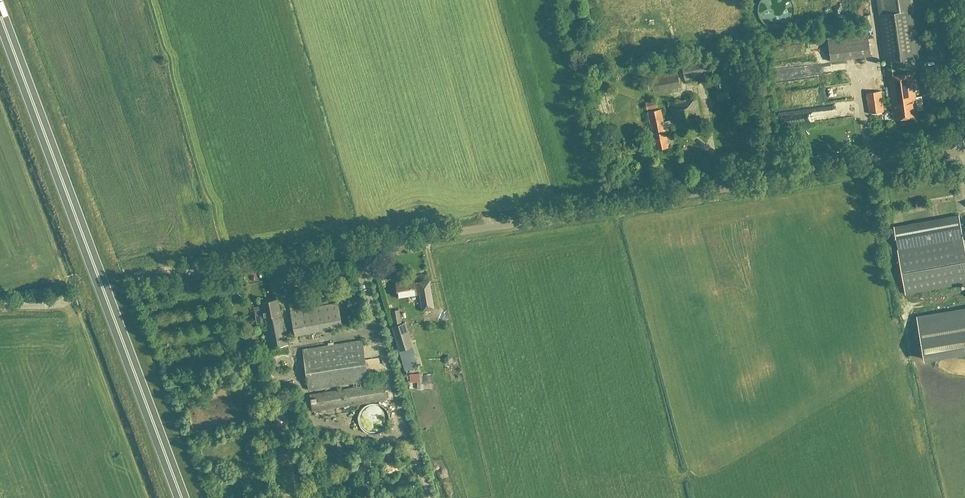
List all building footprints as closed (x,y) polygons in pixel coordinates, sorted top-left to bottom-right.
[(891,111),(893,111),(894,120),(917,117),(914,97),(916,97),(912,73),(898,75),(896,61),(926,57),(919,0),(877,0),(891,111)] [(867,32),(827,37),(831,62),(870,57),(867,32)] [(707,59),(681,64),(685,80),(711,75),(707,59)] [(658,79),(651,80),(653,93),(680,87),(676,68),(656,73),(658,79)] [(922,71),(923,89),(939,88),(938,70),(922,71)] [(870,93),(870,113),(884,113),(885,93),(870,93)] [(660,110),(647,112),(656,150),(669,147),(664,128),(674,125),(677,137),(703,131),(695,97),(669,103),(673,120),(663,122),(660,110)] [(645,103),(647,111),(658,109),(656,100),(645,103)] [(894,227),(905,294),(964,284),(964,251),(959,216),(894,227)] [(414,280),(396,283),(398,298),(416,295),(416,294),(419,293),(422,311),(434,309),(429,281),(414,283),(414,280)] [(262,314),(255,315),(257,323),(264,322),(269,349),(287,346),(278,299),(260,303),(262,314)] [(291,312),(295,335),(342,326),(338,303),(291,312)] [(391,311),(394,324),(401,322),(399,310),(391,311)] [(964,352),(964,310),(917,319),(924,359),(964,352)] [(400,351),(412,347),(404,323),(392,327),(400,351)] [(362,341),(303,350),(309,390),(368,381),(362,341)] [(448,343),(449,354),(457,354),(457,343),(448,343)] [(425,380),(423,371),(412,374),(415,383),(425,380)] [(384,383),(310,395),(313,412),(387,400),(384,383)] [(358,414),(358,419),(358,424),(361,428),(364,432),(369,434),(373,435),(378,434),(383,432),(386,428),(388,424),(389,419),(388,414),(386,410),(383,406),(378,404),(373,403),(369,404),(364,406),(361,410),(358,414)] [(259,445),(253,447),(255,455),(261,454),(259,445)]
